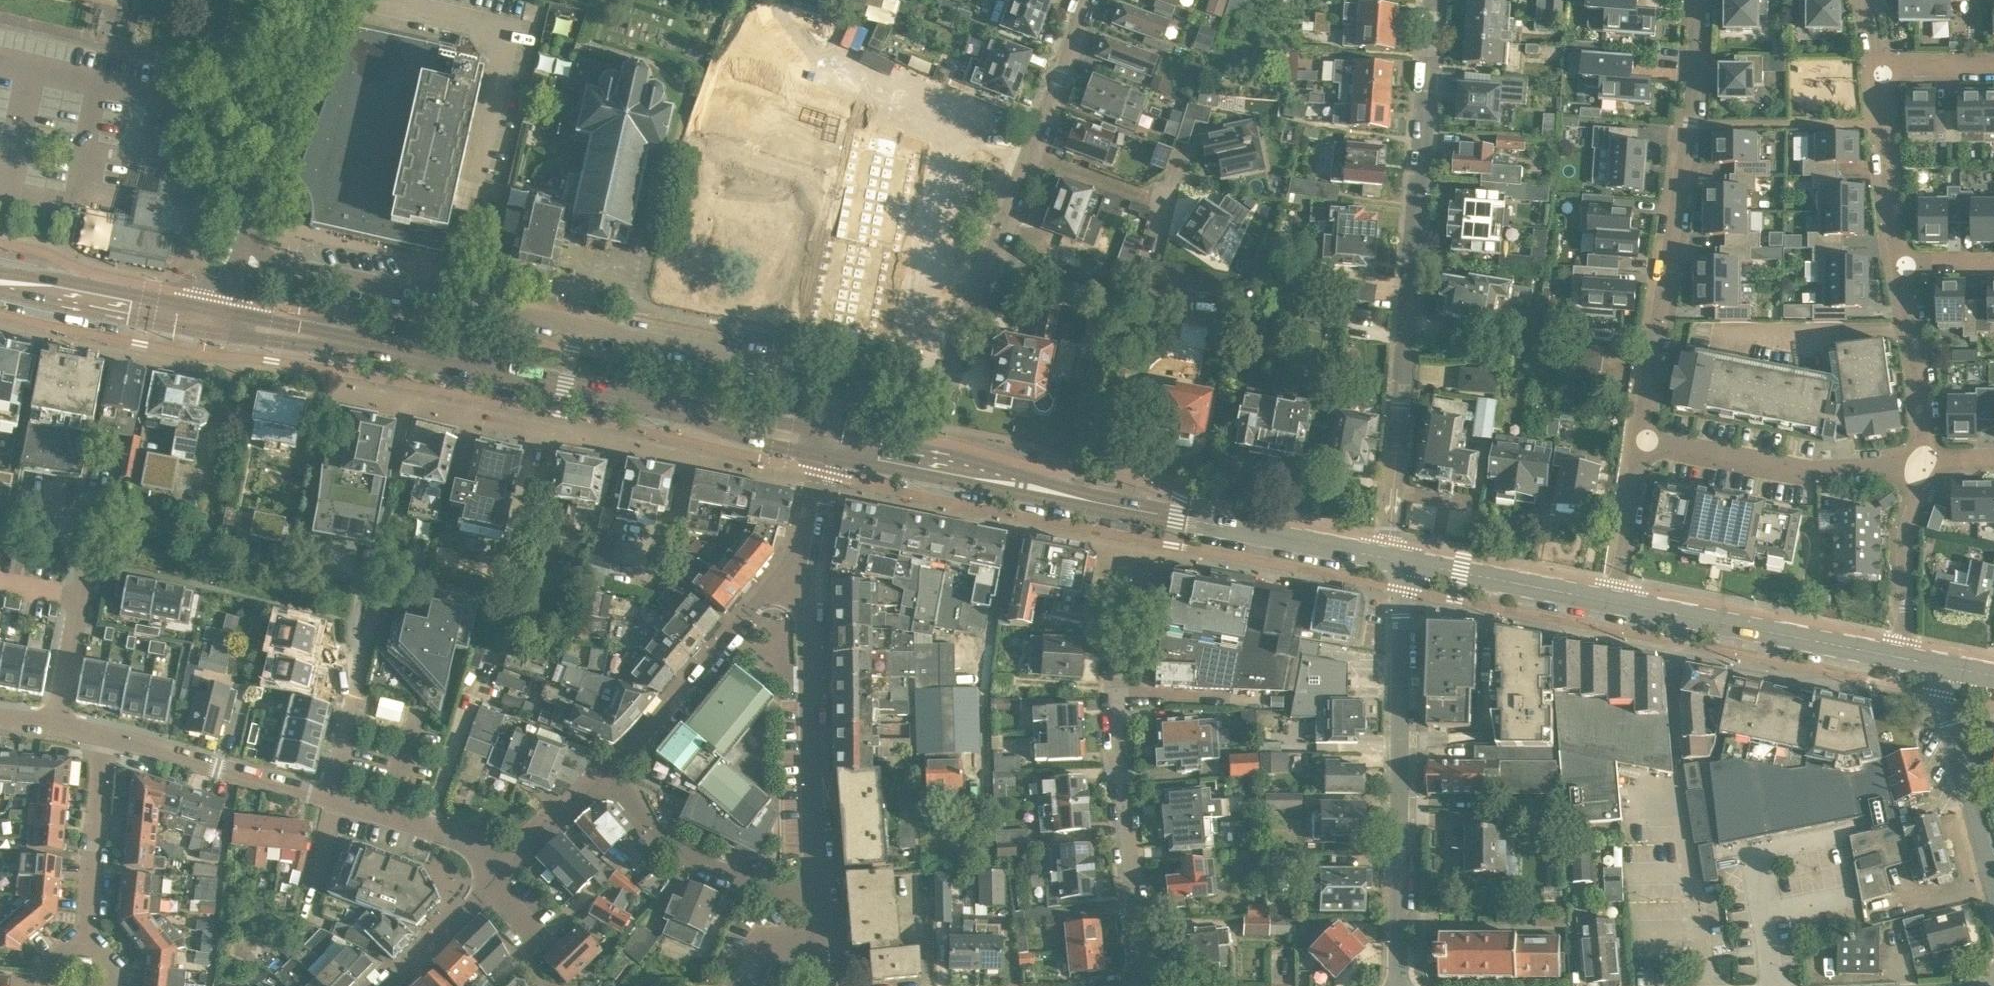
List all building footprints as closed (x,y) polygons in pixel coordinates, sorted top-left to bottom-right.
[(839,13),(862,17),(865,0),(841,0),(839,13)] [(866,19),(892,26),(899,2),(892,0),(884,0),(881,10),(869,7),(866,19)] [(1040,29),(1045,17),(1009,4),(998,0),(990,23),(1034,39),(1038,28),(1040,29)] [(1009,4),(1045,17),(1049,6),(1046,5),(1048,0),(1011,0),(1009,4)] [(1161,11),(1186,20),(1188,13),(1174,7),(1176,0),(1153,0),(1164,4),(1161,11)] [(1206,12),(1223,17),(1228,0),(1210,0),(1206,12)] [(1394,8),(1359,5),(1359,0),(1344,0),(1341,26),(1344,26),(1393,29),(1394,8)] [(1467,16),(1504,18),(1505,0),(1470,0),(1470,4),(1467,4),(1467,16)] [(1547,20),(1561,21),(1563,0),(1548,0),(1547,20)] [(1607,32),(1608,12),(1636,13),(1637,0),(1589,0),(1587,27),(1591,31),(1607,32)] [(1758,31),(1758,16),(1768,16),(1768,0),(1727,0),(1727,31),(1758,31)] [(1800,16),(1809,16),(1809,31),(1840,31),(1841,0),(1799,0),(1800,16)] [(1922,0),(1912,0),(1902,0),(1902,22),(1949,22),(1950,2),(1950,1),(1922,1),(1922,0)] [(953,17),(957,6),(942,1),(938,12),(953,17)] [(1143,44),(1170,54),(1174,43),(1157,37),(1163,21),(1119,5),(1112,25),(1145,37),(1143,44)] [(958,8),(955,18),(968,23),(972,13),(958,8)] [(1608,12),(1607,32),(1654,36),(1655,14),(1636,13),(1608,12)] [(1330,25),(1331,16),(1316,15),(1316,24),(1330,25)] [(1468,29),(1468,41),(1502,44),(1504,18),(1467,16),(1466,28),(1468,29)] [(968,23),(955,18),(951,28),(965,32),(968,23)] [(1541,22),(1527,21),(1526,30),(1541,30),(1541,22)] [(311,212),(311,216),(311,220),(310,223),(309,227),(311,227),(312,223),(442,253),(482,73),(477,71),(481,57),(469,39),(460,37),(457,47),(354,24),(296,177),(293,175),(292,176),(295,178),(297,180),(299,183),(301,185),(303,188),(305,191),(306,194),(308,197),(309,201),(310,204),(311,208),(311,212)] [(867,47),(879,52),(889,29),(877,24),(867,47)] [(1329,34),(1330,25),(1316,24),(1315,33),(1329,34)] [(1195,43),(1211,48),(1216,31),(1200,26),(1195,43)] [(1391,50),(1393,29),(1344,26),(1342,46),(1391,50)] [(1150,77),(1157,58),(1135,50),(1102,38),(1094,58),(1115,65),(1112,73),(1140,83),(1143,75),(1150,77)] [(1024,65),(1028,54),(987,39),(979,61),(987,64),(1023,78),(1027,66),(1024,65)] [(1502,44),(1468,41),(1466,64),(1507,67),(1508,55),(1501,55),(1502,44)] [(1564,50),(1584,51),(1585,42),(1565,41),(1564,50)] [(1585,42),(1584,51),(1605,53),(1605,43),(1585,42)] [(1949,53),(1970,53),(1970,42),(1949,42),(1949,53)] [(1525,57),(1539,58),(1539,47),(1526,46),(1525,57)] [(1186,50),(1176,47),(1174,54),(1183,58),(1186,50)] [(568,174),(561,205),(567,206),(566,211),(572,212),(571,215),(568,215),(568,216),(568,217),(571,218),(571,221),(572,222),(569,233),(586,237),(585,241),(582,240),(582,243),(585,244),(584,247),(587,248),(588,245),(592,246),(592,244),(596,245),(600,246),(600,247),(604,248),(603,251),(606,252),(606,249),(607,249),(610,249),(611,246),(608,246),(609,242),(626,245),(630,231),(632,232),(633,229),(630,228),(635,211),(637,211),(638,208),(635,208),(639,191),(642,192),(643,189),(639,188),(643,172),(646,173),(647,170),(644,169),(647,157),(657,159),(658,153),(661,154),(662,156),(665,154),(663,152),(667,133),(670,134),(671,131),(668,130),(672,111),(674,110),(673,107),(669,108),(660,106),(663,101),(666,101),(666,98),(663,98),(663,91),(665,89),(664,88),(661,90),(656,85),(656,82),(653,81),(653,85),(646,86),(647,77),(649,77),(649,74),(647,74),(642,66),(644,63),(642,62),(640,65),(632,62),(632,60),(630,60),(630,64),(623,68),(621,66),(619,68),(600,65),(576,56),(565,88),(584,94),(581,111),(578,110),(577,112),(580,113),(576,132),(572,134),(573,136),(577,134),(576,140),(588,143),(585,155),(582,155),(581,157),(576,156),(572,175),(568,174)] [(1722,100),(1753,100),(1753,85),(1763,85),(1763,56),(1735,56),(1735,68),(1722,68),(1722,100)] [(1583,79),(1603,80),(1603,79),(1631,81),(1631,80),(1632,61),(1585,57),(1583,79)] [(1281,83),(1294,84),(1295,58),(1282,58),(1281,83)] [(1334,83),(1340,83),(1388,87),(1390,66),(1336,62),(1334,83)] [(1023,78),(987,64),(983,75),(978,73),(974,85),(1012,99),(1016,88),(1019,89),(1023,78)] [(950,74),(938,68),(933,78),(945,83),(950,74)] [(1093,76),(1087,92),(1143,112),(1148,98),(1128,91),(1129,89),(1093,76)] [(1458,119),(1498,122),(1500,103),(1526,105),(1527,80),(1493,76),(1492,88),(1461,86),(1460,103),(1459,103),(1458,115),(1459,116),(1458,119)] [(1149,88),(1168,95),(1172,85),(1153,77),(1149,88)] [(1603,79),(1603,80),(1602,100),(1649,103),(1651,82),(1631,80),(1631,81),(1603,79)] [(764,98),(714,82),(704,115),(754,131),(752,136),(827,159),(837,126),(762,103),(764,98)] [(1386,108),(1388,87),(1340,83),(1339,104),(1386,108)] [(1143,112),(1087,92),(1081,108),(1117,121),(1118,118),(1138,125),(1143,112)] [(1935,118),(1935,93),(1909,93),(1908,97),(1905,97),(1905,112),(1909,112),(1909,143),(1948,143),(1948,118),(1935,118)] [(1984,133),(1984,93),(1961,93),(1961,118),(1948,118),(1948,143),(1984,143),(1984,133)] [(1984,93),(1984,133),(1984,143),(1993,143),(1993,93),(1984,93)] [(1323,105),(1323,95),(1309,94),(1309,96),(1305,96),(1304,104),(1323,105)] [(1187,103),(1183,119),(1206,123),(1210,108),(1187,103)] [(1284,115),(1305,119),(1307,108),(1286,104),(1284,115)] [(1386,108),(1339,104),(1338,114),(1352,115),(1351,127),(1385,130),(1386,108)] [(1540,136),(1556,137),(1558,110),(1542,109),(1540,136)] [(1580,119),(1600,120),(1601,110),(1581,109),(1580,119)] [(1181,123),(1184,114),(1172,110),(1169,120),(1181,123)] [(1578,120),(1563,119),(1562,126),(1577,127),(1578,120)] [(1066,150),(1102,163),(1102,162),(1111,166),(1117,150),(1107,146),(1112,134),(1078,122),(1074,134),(1072,133),(1066,150)] [(1177,139),(1181,126),(1168,122),(1163,135),(1177,139)] [(1225,131),(1200,137),(1206,165),(1218,162),(1221,178),(1230,177),(1264,169),(1258,140),(1242,143),(1238,124),(1224,127),(1225,131)] [(1320,131),(1306,128),(1304,138),(1318,140),(1320,131)] [(1594,128),(1593,149),(1613,150),(1610,189),(1643,192),(1644,175),(1646,175),(1647,163),(1645,163),(1646,145),(1636,145),(1637,131),(1594,128)] [(859,131),(840,226),(900,238),(919,143),(859,131)] [(1715,137),(1715,163),(1740,163),(1740,176),(1756,176),(1770,176),(1770,162),(1761,162),(1761,137),(1734,137),(1734,133),(1718,133),(1718,137),(1715,137)] [(1803,162),(1803,176),(1812,176),(1833,176),(1833,163),(1858,163),(1858,137),(1854,137),(1854,133),(1839,133),(1839,137),(1808,137),(1808,162),(1803,162)] [(1498,149),(1524,151),(1525,138),(1499,136),(1498,149)] [(1362,185),(1361,195),(1378,197),(1379,187),(1380,187),(1382,169),(1381,169),(1383,148),(1334,144),(1330,182),(1362,185)] [(1163,172),(1171,151),(1157,146),(1149,167),(1163,172)] [(1482,175),(1482,183),(1521,185),(1522,168),(1492,165),(1494,148),(1462,146),(1461,155),(1456,155),(1455,173),(1482,175)] [(134,219),(115,215),(108,248),(167,260),(172,234),(191,238),(202,179),(163,171),(158,197),(139,193),(134,219)] [(1705,188),(1705,212),(1746,212),(1746,191),(1756,191),(1756,176),(1740,176),(1730,176),(1730,188),(1705,188)] [(1812,176),(1812,192),(1817,192),(1817,212),(1863,212),(1863,188),(1838,188),(1838,176),(1833,176),(1812,176)] [(1107,237),(1109,231),(1118,210),(1122,198),(1076,182),(1074,185),(1059,180),(1058,183),(1054,184),(1052,190),(1054,193),(1052,200),(1049,199),(1047,203),(1094,221),(1098,210),(1105,213),(1097,234),(1107,237)] [(1287,194),(1336,203),(1339,189),(1290,180),(1287,194)] [(1452,204),(1451,221),(1503,225),(1505,197),(1513,198),(1513,200),(1527,201),(1528,185),(1521,185),(1482,183),(1482,184),(1496,186),(1496,195),(1458,192),(1457,204),(1452,204)] [(1960,193),(1960,188),(1947,188),(1947,198),(1921,198),(1921,225),(1918,225),(1918,239),(1921,239),(1921,243),(1948,243),(1948,218),(1960,219),(1960,193)] [(512,263),(510,272),(525,276),(551,282),(553,271),(554,272),(561,237),(560,237),(563,225),(566,211),(567,206),(561,205),(557,204),(556,209),(543,206),(546,195),(533,192),(531,203),(529,202),(523,229),(519,228),(511,263),(512,263)] [(1973,198),(1973,193),(1960,193),(1960,219),(1973,219),(1973,243),(1993,243),(1993,198),(1973,198)] [(1583,195),(1580,231),(1594,233),(1630,234),(1632,211),(1607,210),(1608,197),(1583,195)] [(1204,203),(1202,202),(1201,203),(1201,204),(1194,214),(1186,225),(1179,236),(1178,238),(1180,239),(1180,238),(1203,254),(1203,255),(1205,256),(1206,254),(1227,221),(1238,228),(1249,212),(1225,196),(1215,211),(1203,203),(1204,203)] [(1248,199),(1243,206),(1252,212),(1257,204),(1248,199)] [(1137,217),(1146,220),(1149,208),(1148,208),(1131,202),(1129,210),(1138,213),(1137,217)] [(1090,230),(1094,221),(1047,203),(1046,207),(1049,208),(1046,215),(1043,216),(1040,222),(1043,225),(1042,228),(1074,240),(1074,238),(1084,242),(1088,229),(1090,230)] [(1362,210),(1310,208),(1309,222),(1317,223),(1316,237),(1331,238),(1373,243),(1377,237),(1377,231),(1374,228),(1374,225),(1375,216),(1362,215),(1362,210)] [(1705,212),(1705,236),(1730,236),(1730,248),(1751,248),(1760,248),(1760,234),(1751,234),(1751,212),(1746,212),(1705,212)] [(1808,234),(1808,248),(1813,248),(1838,248),(1838,236),(1863,236),(1863,212),(1817,212),(1817,234),(1808,234)] [(1550,229),(1566,230),(1567,217),(1551,216),(1550,229)] [(1451,221),(1449,239),(1454,239),(1453,252),(1500,255),(1499,269),(1543,274),(1548,232),(1534,231),(1530,258),(1510,256),(1511,243),(1501,243),(1503,225),(1451,221)] [(831,233),(815,316),(874,328),(891,245),(831,233)] [(1588,254),(1586,268),(1613,270),(1614,257),(1638,259),(1640,235),(1630,234),(1594,233),(1592,255),(1588,254)] [(1783,234),(1770,234),(1770,247),(1783,247),(1783,234)] [(1372,257),(1373,243),(1316,237),(1314,258),(1321,259),(1321,264),(1366,268),(1366,259),(1369,260),(1372,257)] [(1696,261),(1696,284),(1741,284),(1741,263),(1751,263),(1751,248),(1730,248),(1720,248),(1720,261),(1696,261)] [(1813,248),(1813,264),(1817,264),(1817,284),(1822,284),(1867,284),(1867,260),(1843,261),(1843,248),(1838,248),(1813,248)] [(1118,258),(1109,280),(1132,288),(1133,287),(1138,266),(1118,258)] [(1141,259),(1136,282),(1148,285),(1153,262),(1141,259)] [(1575,267),(1572,315),(1615,318),(1616,311),(1634,312),(1636,285),(1612,283),(1612,270),(1575,267)] [(1472,279),(1471,284),(1469,298),(1497,303),(1512,304),(1532,308),(1535,291),(1513,287),(1514,280),(1498,277),(1497,283),(1472,279)] [(1469,298),(1471,284),(1446,279),(1442,299),(1449,301),(1447,316),(1494,324),(1495,317),(1509,320),(1512,304),(1497,303),(1469,298)] [(1349,298),(1372,302),(1374,286),(1352,282),(1349,298)] [(1965,283),(1938,283),(1938,286),(1935,286),(1935,302),(1938,301),(1938,328),(1963,328),(1963,338),(1977,338),(1977,333),(1977,307),(1965,307),(1965,283)] [(1977,307),(1977,333),(1993,333),(1993,283),(1990,283),(1990,307),(1977,307)] [(1696,284),(1696,308),(1720,308),(1720,321),(1751,321),(1751,306),(1741,306),(1741,284),(1696,284)] [(1813,306),(1813,321),(1843,321),(1843,308),(1867,308),(1867,284),(1822,284),(1822,306),(1813,306)] [(1032,403),(1032,407),(1036,414),(1044,415),(1051,411),(1056,383),(1045,380),(1057,307),(1040,304),(1033,345),(1003,340),(996,345),(992,360),(989,359),(987,372),(996,373),(992,395),(995,396),(993,407),(1009,410),(1012,399),(1032,403)] [(1782,312),(1781,323),(1792,323),(1792,312),(1782,312)] [(1202,363),(1209,329),(1182,324),(1178,346),(1183,347),(1180,359),(1202,363)] [(1505,346),(1522,349),(1525,328),(1508,326),(1505,346)] [(1614,331),(1588,329),(1587,338),(1613,343),(1614,331)] [(50,472),(73,354),(49,349),(48,356),(41,355),(39,364),(29,362),(31,350),(30,349),(31,342),(13,339),(12,345),(4,343),(4,342),(0,336),(0,426),(16,429),(24,386),(29,387),(32,372),(38,373),(20,467),(50,472)] [(1235,359),(1249,361),(1253,338),(1240,336),(1235,359)] [(1677,372),(1673,393),(1677,394),(1674,409),(1693,413),(1693,412),(1691,411),(1692,404),(1705,406),(1703,415),(1706,415),(1707,410),(1722,413),(1723,408),(1735,410),(1734,416),(1751,419),(1752,413),(1764,416),(1763,421),(1780,425),(1782,419),(1794,421),(1793,427),(1810,430),(1811,425),(1823,427),(1822,433),(1825,433),(1823,441),(1835,444),(1838,429),(1848,431),(1850,439),(1865,437),(1866,441),(1887,438),(1886,434),(1901,432),(1897,400),(1892,400),(1890,386),(1885,386),(1883,374),(1889,373),(1886,356),(1880,357),(1879,344),(1884,344),(1884,341),(1837,347),(1846,407),(1839,408),(1830,406),(1834,386),(1684,357),(1681,373),(1677,372)] [(1603,352),(1577,349),(1572,382),(1597,386),(1598,377),(1599,377),(1603,352)] [(1977,365),(1977,353),(1965,353),(1965,365),(1977,365)] [(73,354),(50,472),(80,478),(88,436),(90,436),(103,366),(96,365),(97,358),(73,354)] [(120,476),(131,478),(139,438),(132,437),(145,370),(111,364),(98,431),(128,437),(120,476)] [(1941,365),(1941,376),(1953,376),(1953,365),(1941,365)] [(148,410),(147,418),(161,421),(160,425),(176,428),(173,445),(195,449),(198,428),(200,429),(205,426),(207,419),(202,414),(196,413),(201,385),(199,385),(200,381),(198,379),(186,376),(183,378),(183,382),(172,380),(173,376),(171,374),(159,371),(156,373),(156,377),(153,376),(147,410),(148,410)] [(1462,391),(1495,393),(1496,374),(1463,371),(1462,391)] [(1152,425),(1158,430),(1175,434),(1173,445),(1190,448),(1192,437),(1193,437),(1201,434),(1208,394),(1177,388),(1178,386),(1164,383),(1162,392),(1158,391),(1152,425)] [(1249,452),(1266,455),(1275,405),(1258,401),(1259,392),(1245,389),(1241,412),(1240,412),(1238,422),(1239,422),(1235,445),(1249,448),(1249,452)] [(1976,394),(1950,394),(1950,421),(1946,421),(1946,436),(1950,436),(1950,439),(1976,439),(1976,415),(1989,415),(1989,389),(1976,389),(1976,394)] [(1420,477),(1419,480),(1422,480),(1441,483),(1439,492),(1452,494),(1454,485),(1472,488),(1475,489),(1480,456),(1465,454),(1466,444),(1460,442),(1463,420),(1474,422),(1472,437),(1491,440),(1492,432),(1496,410),(1497,402),(1479,399),(1476,414),(1467,412),(1469,397),(1435,391),(1431,415),(1430,414),(1430,417),(1430,418),(1425,448),(1424,451),(1420,477)] [(1566,396),(1562,409),(1570,412),(1574,399),(1566,396)] [(265,441),(263,449),(280,452),(281,445),(295,448),(298,431),(299,431),(304,406),(258,397),(253,423),(254,423),(251,439),(265,441)] [(1275,405),(1266,455),(1283,458),(1284,454),(1298,457),(1309,401),(1294,398),(1292,408),(1275,405)] [(390,474),(384,473),(393,425),(376,421),(378,413),(335,405),(319,493),(320,494),(314,524),(315,528),(317,532),(323,535),(373,545),(385,480),(389,481),(390,474)] [(1496,410),(1492,432),(1500,433),(1503,412),(1496,410)] [(1369,439),(1373,422),(1338,416),(1329,463),(1331,463),(1329,473),(1344,476),(1346,466),(1347,466),(1346,470),(1360,472),(1361,465),(1361,466),(1365,450),(1370,451),(1372,439),(1369,439)] [(407,515),(435,522),(445,482),(458,428),(413,418),(399,477),(415,481),(407,515)] [(1550,419),(1548,437),(1557,438),(1559,420),(1550,419)] [(1523,447),(1517,495),(1537,497),(1539,486),(1547,487),(1553,443),(1524,440),(1523,447)] [(445,482),(435,522),(439,523),(440,523),(459,527),(457,533),(500,543),(501,537),(503,537),(513,497),(514,495),(513,495),(519,472),(517,472),(521,456),(486,447),(486,446),(485,445),(483,444),(482,443),(481,443),(479,442),(478,445),(476,445),(466,487),(445,482)] [(1497,492),(1517,495),(1523,447),(1495,444),(1490,480),(1498,481),(1497,492)] [(549,497),(572,502),(582,450),(562,446),(560,450),(559,457),(557,457),(549,497)] [(582,450),(572,502),(596,506),(604,465),(602,465),(603,458),(602,458),(602,454),(582,450)] [(172,493),(178,460),(170,459),(147,454),(141,488),(172,493)] [(636,523),(650,466),(627,462),(624,476),(619,475),(614,498),(619,499),(616,519),(636,523)] [(1598,485),(1601,468),(1563,462),(1556,504),(1594,510),(1597,490),(1601,491),(1602,485),(1598,485)] [(650,466),(636,523),(655,526),(658,511),(664,512),(671,479),(672,471),(650,466)] [(12,485),(13,471),(0,470),(0,484),(12,485)] [(717,538),(721,517),(728,482),(694,475),(683,531),(717,538)] [(721,517),(746,522),(753,487),(728,482),(721,517)] [(1978,484),(1954,484),(1954,506),(1954,522),(1978,522),(1978,484)] [(1978,484),(1978,522),(1993,522),(1993,484),(1978,484)] [(753,487),(746,522),(755,524),(753,532),(772,548),(778,528),(785,530),(792,494),(753,487)] [(1658,487),(1648,536),(1684,543),(1682,553),(1754,566),(1756,557),(1791,564),(1801,515),(1765,508),(1766,505),(1747,501),(1747,498),(1713,492),(1713,495),(1694,491),(1694,494),(1658,487)] [(1896,500),(1887,488),(1878,495),(1886,507),(1896,500)] [(6,516),(9,504),(0,502),(0,515),(6,516)] [(864,575),(877,511),(844,504),(841,520),(861,524),(851,570),(861,574),(864,575)] [(1935,506),(1927,529),(1939,533),(1947,509),(1935,506)] [(597,529),(588,564),(609,568),(618,535),(608,533),(614,512),(603,509),(597,529)] [(891,562),(901,515),(877,511),(864,575),(890,581),(894,562),(891,562)] [(249,536),(280,542),(282,534),(288,535),(291,524),(284,523),(285,518),(254,512),(249,536)] [(1880,513),(1820,513),(1820,533),(1836,533),(1836,573),(1836,576),(1838,576),(1838,581),(1839,582),(1853,582),(1854,581),(1854,576),(1881,576),(1881,573),(1880,573),(1880,513)] [(918,567),(921,568),(929,521),(901,515),(891,562),(894,562),(918,567)] [(526,552),(537,554),(545,519),(534,517),(526,552)] [(561,537),(561,538),(570,540),(575,520),(565,518),(565,520),(561,537)] [(851,570),(861,524),(841,520),(832,567),(832,577),(847,577),(848,570),(851,570)] [(913,617),(911,633),(913,633),(913,645),(930,645),(930,637),(932,627),(953,526),(929,521),(921,568),(918,567),(918,571),(917,593),(914,607),(913,617)] [(957,632),(976,530),(953,526),(932,627),(957,632)] [(976,530),(957,632),(966,634),(967,628),(984,631),(988,610),(989,609),(991,601),(993,601),(1005,536),(976,530)] [(753,538),(736,559),(755,576),(773,554),(753,538)] [(1031,596),(1041,543),(1030,541),(1023,546),(1021,545),(1008,611),(998,610),(995,625),(1024,628),(1031,596)] [(695,542),(687,552),(696,553),(699,550),(707,557),(716,546),(715,545),(695,542)] [(1041,543),(1031,596),(1042,599),(1039,615),(1050,617),(1050,619),(1078,623),(1079,615),(1081,606),(1082,606),(1091,558),(1085,551),(1041,543)] [(727,553),(712,571),(741,594),(755,576),(736,559),(727,553)] [(741,594),(712,571),(706,566),(693,557),(681,555),(674,573),(688,578),(691,572),(698,578),(691,586),(724,614),(741,594)] [(588,564),(583,583),(603,588),(609,568),(588,564)] [(1947,609),(1985,617),(1993,569),(1993,568),(1973,564),(1968,590),(1952,587),(1947,609)] [(1155,661),(1154,687),(1233,690),(1253,581),(1253,580),(1210,572),(1209,578),(1200,576),(1199,575),(1197,572),(1196,571),(1193,569),(1192,568),(1189,567),(1186,566),(1184,565),(1181,565),(1179,566),(1176,566),(1173,568),(1172,569),(1169,571),(1167,573),(1166,576),(1165,579),(1164,582),(1164,585),(1165,589),(1166,592),(1167,595),(1155,661)] [(156,584),(127,579),(126,581),(118,580),(115,596),(122,598),(119,616),(149,622),(150,617),(156,584)] [(833,599),(833,603),(884,604),(893,604),(897,595),(867,581),(832,581),(833,599)] [(1253,581),(1233,690),(1287,692),(1292,664),(1286,663),(1298,602),(1291,601),(1292,592),(1286,591),(1286,587),(1253,581)] [(718,621),(690,599),(671,583),(656,602),(664,608),(704,638),(718,621)] [(156,584),(150,617),(179,623),(181,609),(189,610),(193,591),(156,584)] [(384,611),(376,646),(423,695),(435,644),(467,651),(479,600),(433,589),(426,621),(384,611)] [(902,589),(899,605),(914,607),(917,593),(902,589)] [(1298,602),(1286,663),(1292,664),(1296,637),(1319,642),(1321,634),(1348,639),(1348,638),(1357,639),(1363,604),(1360,596),(1354,591),(1341,589),(1340,600),(1320,596),(1321,594),(1318,593),(1317,596),(1300,593),(1298,602)] [(588,594),(582,617),(656,631),(689,656),(704,638),(664,608),(651,605),(650,608),(643,607),(643,604),(588,594)] [(13,597),(5,596),(3,608),(11,609),(13,597)] [(19,611),(21,599),(13,597),(11,609),(19,611)] [(833,603),(833,629),(890,629),(896,630),(911,633),(913,617),(898,614),(884,613),(884,604),(833,603)] [(58,606),(50,604),(48,616),(56,618),(58,606)] [(899,605),(898,614),(913,617),(914,607),(899,605)] [(600,646),(607,647),(645,654),(674,675),(689,656),(656,631),(582,617),(578,635),(601,640),(600,646)] [(280,621),(273,648),(280,650),(293,654),(290,663),(304,667),(307,657),(308,658),(315,630),(280,621)] [(134,632),(146,634),(148,625),(136,623),(134,632)] [(148,625),(146,634),(159,636),(160,628),(148,625)] [(1428,701),(1429,702),(1450,703),(1454,626),(1430,626),(1428,701)] [(1478,626),(1454,626),(1450,703),(1472,704),(1473,693),(1476,693),(1477,667),(1478,626)] [(235,635),(222,631),(206,627),(203,640),(232,647),(235,635)] [(113,630),(105,628),(103,640),(111,642),(113,630)] [(833,629),(833,631),(834,631),(834,653),(889,653),(913,653),(913,645),(913,633),(911,633),(896,630),(890,629),(833,629)] [(1543,638),(1498,629),(1497,640),(1498,640),(1498,676),(1493,675),(1491,692),(1491,702),(1492,710),(1497,747),(1553,747),(1554,694),(1555,651),(1544,651),(1543,638)] [(135,638),(127,637),(125,649),(133,650),(135,638)] [(1040,676),(1079,678),(1081,640),(1040,637),(1040,640),(1032,639),(1031,659),(1028,659),(1027,675),(1040,675),(1040,676)] [(1301,657),(1290,718),(1316,718),(1316,743),(1357,743),(1357,734),(1363,734),(1363,731),(1365,728),(1365,723),(1363,720),(1363,705),(1359,700),(1358,700),(1346,700),(1347,663),(1317,658),(1319,643),(1299,639),(1295,656),(1301,657)] [(149,641),(147,653),(155,654),(157,643),(149,641)] [(157,643),(155,654),(163,656),(165,644),(157,643)] [(197,667),(224,674),(231,650),(204,644),(197,667)] [(930,645),(913,645),(913,653),(914,676),(914,679),(914,690),(955,689),(955,645),(930,645)] [(27,651),(4,646),(0,668),(0,688),(19,691),(27,651)] [(468,666),(478,669),(484,650),(474,646),(468,666)] [(1569,808),(1570,821),(1622,821),(1619,776),(1662,774),(1673,773),(1664,662),(1637,662),(1637,656),(1610,657),(1610,651),(1583,651),(1583,646),(1555,646),(1554,694),(1553,747),(1553,762),(1563,762),(1565,808),(1569,808)] [(607,647),(601,679),(657,695),(674,675),(645,654),(607,647)] [(280,650),(272,682),(308,692),(314,669),(304,667),(290,663),(293,654),(280,650)] [(42,696),(50,655),(27,651),(19,691),(42,696)] [(503,668),(551,686),(583,698),(591,694),(634,711),(641,713),(645,702),(644,701),(645,696),(653,698),(654,697),(655,697),(657,695),(601,679),(575,672),(560,668),(508,653),(503,668)] [(834,653),(833,653),(833,677),(914,676),(913,653),(889,653),(834,653)] [(563,657),(560,668),(575,672),(578,662),(563,657)] [(99,707),(107,666),(83,662),(75,703),(99,707)] [(129,675),(130,670),(107,666),(99,707),(120,711),(119,715),(121,716),(129,675)] [(772,697),(734,666),(683,729),(679,726),(655,756),(663,763),(661,766),(660,766),(659,767),(660,768),(656,777),(693,794),(695,790),(696,791),(696,790),(711,802),(700,826),(755,851),(770,815),(763,809),(770,800),(720,759),(727,750),(729,752),(731,751),(729,750),(772,697)] [(1686,684),(1682,703),(1685,738),(1682,738),(1684,759),(1710,757),(1715,745),(1717,734),(1727,682),(1726,682),(1728,674),(1687,667),(1684,683),(1683,683),(1683,684),(1686,684)] [(499,672),(495,683),(522,693),(526,683),(499,672)] [(143,720),(150,679),(129,675),(121,716),(143,720)] [(908,701),(908,679),(914,679),(914,676),(833,677),(833,701),(908,701)] [(540,682),(530,678),(527,686),(537,689),(540,682)] [(166,725),(174,684),(150,679),(143,720),(166,725)] [(1869,817),(1872,833),(1901,827),(1900,823),(1874,723),(1874,722),(1875,722),(1871,706),(1872,705),(1817,694),(1817,695),(1764,683),(1749,680),(1748,686),(1732,682),(1721,735),(1727,736),(1721,762),(1710,764),(1720,845),(1740,841),(1869,817)] [(195,691),(185,731),(217,739),(222,721),(229,723),(237,692),(211,685),(208,695),(195,691)] [(556,707),(554,711),(571,717),(573,710),(577,708),(620,724),(619,726),(627,729),(632,717),(630,716),(631,712),(633,712),(634,711),(591,694),(583,698),(551,686),(550,688),(546,688),(543,697),(546,700),(545,702),(556,707)] [(260,699),(263,689),(255,687),(252,697),(260,699)] [(955,689),(914,690),(915,753),(977,753),(976,689),(955,689)] [(501,704),(520,711),(524,701),(504,694),(501,704)] [(331,706),(287,695),(270,763),(314,774),(331,706)] [(1021,696),(995,696),(991,696),(991,706),(995,706),(995,708),(1021,708),(1021,696)] [(1271,699),(1271,710),(1283,710),(1283,700),(1271,699)] [(908,715),(908,701),(833,701),(833,725),(878,724),(878,715),(908,715)] [(1472,704),(1450,703),(1429,702),(1428,727),(1471,729),(1472,704)] [(488,761),(489,757),(492,751),(526,763),(527,761),(561,773),(559,779),(571,783),(574,781),(577,771),(581,773),(589,753),(567,744),(565,750),(515,731),(512,739),(498,734),(504,716),(480,707),(464,752),(488,761)] [(1080,707),(1030,709),(1031,735),(1037,734),(1082,733),(1081,716),(1080,707)] [(571,717),(554,711),(553,716),(541,712),(537,722),(550,727),(551,722),(574,731),(575,734),(583,737),(586,735),(596,739),(596,741),(599,742),(599,740),(604,744),(611,745),(616,732),(614,731),(616,727),(619,727),(619,726),(620,724),(577,708),(573,710),(571,717)] [(1876,722),(1874,723),(1900,823),(1915,819),(1911,807),(1924,804),(1922,794),(1929,792),(1918,751),(1917,752),(1909,723),(1903,725),(1900,716),(1887,714),(1876,722)] [(1197,719),(1156,721),(1158,747),(1218,743),(1226,743),(1225,729),(1217,730),(1216,720),(1197,722),(1197,719)] [(254,745),(259,726),(251,724),(247,743),(254,745)] [(878,740),(878,724),(833,725),(834,748),(886,747),(909,748),(910,739),(878,740)] [(1082,733),(1037,734),(1037,747),(1032,747),(1033,762),(1083,759),(1082,750),(1083,750),(1082,733)] [(1158,747),(1155,747),(1156,767),(1177,765),(1177,772),(1201,770),(1200,760),(1219,759),(1219,756),(1229,755),(1228,742),(1226,743),(1218,743),(1158,747)] [(1270,745),(1261,746),(1261,756),(1270,755),(1270,745)] [(834,773),(836,773),(870,772),(869,758),(878,757),(879,755),(886,755),(886,747),(834,748),(834,773)] [(1553,762),(1553,747),(1497,747),(1475,747),(1475,761),(1461,761),(1460,763),(1431,763),(1431,760),(1428,760),(1428,796),(1431,796),(1431,793),(1486,794),(1553,794),(1553,762)] [(992,750),(993,771),(1013,770),(1019,770),(1018,755),(1002,756),(1002,750),(992,750)] [(492,751),(489,757),(503,763),(500,771),(519,778),(518,781),(522,783),(522,785),(531,788),(532,786),(550,793),(550,792),(558,795),(568,784),(569,785),(571,783),(559,779),(561,773),(527,761),(526,763),(492,751)] [(5,783),(4,795),(14,796),(15,784),(17,756),(0,754),(0,783),(5,783)] [(1229,755),(1230,777),(1258,775),(1257,754),(1229,755)] [(1285,776),(1284,755),(1270,755),(1261,756),(1262,777),(1285,776)] [(15,784),(14,796),(27,796),(28,785),(39,786),(39,782),(41,758),(17,756),(15,784)] [(41,758),(39,782),(67,784),(70,760),(41,758)] [(924,761),(925,791),(961,790),(961,761),(924,761)] [(1366,780),(1363,776),(1363,767),(1338,766),(1338,762),(1325,762),(1324,793),(1362,793),(1362,792),(1366,789),(1366,780)] [(1684,765),(1688,790),(1702,787),(1698,763),(1684,765)] [(1014,785),(1013,770),(993,771),(991,771),(993,807),(1006,806),(1005,785),(1014,785)] [(870,772),(836,773),(844,869),(860,868),(885,865),(876,772),(870,772)] [(133,773),(130,803),(158,806),(157,811),(160,812),(163,783),(133,773)] [(164,783),(163,783),(160,812),(163,813),(167,828),(173,830),(173,828),(185,790),(173,786),(175,778),(167,775),(164,783)] [(77,776),(76,786),(85,787),(86,777),(77,776)] [(1084,777),(1035,782),(1037,807),(1086,803),(1085,786),(1084,777)] [(39,786),(37,805),(65,808),(67,784),(39,782),(39,786)] [(898,784),(899,848),(913,847),(912,784),(898,784)] [(75,787),(74,798),(84,798),(85,788),(75,787)] [(1686,791),(1695,843),(1712,840),(1703,788),(1686,791)] [(205,796),(185,790),(173,828),(182,831),(182,833),(192,836),(205,796)] [(1161,807),(1160,810),(1161,818),(1163,821),(1163,823),(1201,819),(1216,818),(1228,817),(1226,801),(1209,802),(1208,790),(1197,791),(1197,790),(1164,792),(1165,805),(1161,805),(1161,807)] [(1265,809),(1300,809),(1300,795),(1265,795),(1265,809)] [(192,836),(188,848),(198,851),(206,827),(215,829),(224,802),(205,796),(192,836)] [(130,803),(128,824),(155,827),(157,811),(158,806),(130,803)] [(1086,803),(1037,807),(1040,833),(1088,829),(1087,820),(1088,820),(1086,803)] [(590,842),(587,846),(598,854),(600,852),(603,856),(614,846),(635,870),(652,855),(631,831),(632,830),(610,806),(610,805),(601,804),(601,806),(591,815),(587,811),(574,824),(590,842)] [(30,805),(28,826),(35,827),(63,830),(65,808),(37,805),(30,805)] [(1321,822),(1313,822),(1313,839),(1321,839),(1321,840),(1362,840),(1362,806),(1322,806),(1321,822)] [(470,808),(467,819),(480,823),(484,812),(470,808)] [(1492,821),(1516,821),(1517,808),(1493,808),(1492,821)] [(7,821),(22,822),(23,811),(10,810),(7,821)] [(1260,816),(1247,816),(1248,833),(1261,832),(1260,816)] [(245,866),(254,867),(259,819),(235,817),(232,845),(250,847),(249,852),(247,852),(245,866)] [(1901,827),(1872,833),(1850,837),(1863,903),(1892,894),(1885,869),(1913,861),(1912,859),(1926,856),(1924,849),(1943,843),(1936,817),(1901,827)] [(1163,824),(1161,827),(1162,835),(1164,838),(1164,840),(1168,839),(1169,852),(1213,848),(1212,834),(1217,834),(1216,818),(1201,819),(1163,823),(1163,824)] [(263,848),(280,850),(283,822),(259,819),(254,867),(262,868),(264,853),(262,853),(263,848)] [(283,822),(280,850),(297,852),(296,856),(295,856),(291,870),(300,872),(305,852),(308,824),(283,822)] [(128,824),(125,844),(153,848),(161,849),(167,857),(180,861),(184,849),(162,842),(162,837),(154,836),(155,827),(128,824)] [(63,830),(35,827),(28,826),(26,847),(61,851),(63,830)] [(1026,827),(995,828),(995,842),(1014,841),(1026,841),(1026,827)] [(1466,873),(1506,873),(1507,828),(1466,828),(1466,873)] [(598,854),(587,846),(578,853),(561,835),(537,859),(572,897),(606,863),(596,856),(598,854)] [(1014,841),(995,842),(996,855),(1015,855),(1014,841)] [(1613,869),(1604,869),(1605,903),(1622,902),(1621,842),(1614,841),(1613,869)] [(346,842),(326,894),(370,910),(418,927),(441,903),(440,902),(446,899),(429,867),(423,871),(346,842)] [(1591,842),(1565,844),(1568,885),(1594,884),(1591,842)] [(1948,860),(1943,843),(1924,849),(1926,856),(1912,859),(1913,861),(1915,867),(1913,872),(1915,881),(1918,884),(1952,875),(1951,872),(1954,869),(1951,861),(1948,860)] [(153,848),(125,844),(123,866),(163,870),(164,859),(152,857),(153,848)] [(1698,846),(1704,883),(1719,880),(1712,844),(1698,846)] [(1056,845),(1040,847),(1044,874),(1056,873),(1056,874),(1092,870),(1091,854),(1090,854),(1089,845),(1056,848),(1056,845)] [(199,859),(209,861),(211,850),(201,848),(199,859)] [(211,850),(209,861),(218,863),(220,851),(211,850)] [(1265,866),(1292,866),(1292,852),(1266,852),(1265,866)] [(611,854),(606,861),(616,868),(621,861),(611,854)] [(19,855),(17,877),(58,881),(60,859),(19,855)] [(1176,878),(1166,879),(1168,900),(1169,908),(1185,906),(1184,898),(1213,895),(1211,878),(1214,878),(1212,858),(1200,859),(1201,861),(1182,861),(1183,871),(1176,872),(1176,878)] [(200,876),(200,879),(217,881),(217,878),(216,878),(217,867),(194,863),(192,876),(200,876)] [(649,874),(636,885),(655,899),(668,882),(655,868),(649,874)] [(616,870),(607,881),(621,891),(613,906),(623,912),(630,898),(632,899),(640,888),(616,870)] [(976,871),(977,905),(1003,904),(1002,870),(976,871)] [(1056,874),(1033,876),(1034,888),(1045,887),(1047,906),(1060,905),(1059,899),(1094,895),(1093,886),(1094,886),(1092,870),(1056,874)] [(890,871),(845,875),(851,947),(868,945),(872,982),(920,977),(917,950),(898,952),(890,871)] [(1320,889),(1320,910),(1362,910),(1362,888),(1370,888),(1370,872),(1362,872),(1362,871),(1307,871),(1307,889),(1320,889)] [(934,873),(936,919),(949,919),(947,872),(934,873)] [(122,874),(120,894),(160,898),(162,878),(122,874)] [(17,877),(15,895),(28,900),(56,902),(58,881),(17,877)] [(217,881),(200,879),(199,886),(196,886),(195,899),(216,899),(217,881)] [(710,892),(709,894),(684,883),(662,934),(690,946),(696,931),(705,934),(717,906),(718,906),(722,897),(710,892)] [(120,894),(118,915),(134,917),(138,921),(147,915),(158,915),(160,898),(120,894)] [(265,899),(255,898),(254,908),(264,909),(265,899)] [(589,916),(618,932),(620,933),(630,916),(623,912),(613,906),(598,898),(589,916)] [(28,902),(17,911),(24,920),(32,915),(42,926),(55,916),(56,902),(28,900),(28,902)] [(201,900),(201,912),(214,913),(215,901),(201,900)] [(1,923),(9,932),(17,927),(26,939),(42,926),(32,915),(24,920),(17,911),(13,905),(0,916),(0,922),(1,923)] [(1247,906),(1247,917),(1264,917),(1264,906),(1247,906)] [(1022,911),(1013,912),(1017,953),(1027,952),(1024,923),(1035,922),(1033,909),(1022,911)] [(336,923),(331,934),(350,944),(365,951),(370,939),(392,960),(414,937),(413,936),(420,928),(418,927),(370,910),(368,914),(366,912),(355,924),(354,923),(349,928),(336,923)] [(1930,940),(1934,954),(1971,944),(1962,912),(1925,923),(1923,915),(1903,921),(1910,946),(1930,940)] [(118,915),(118,923),(130,938),(140,931),(147,940),(161,931),(170,925),(162,916),(154,923),(147,915),(138,921),(134,917),(118,915)] [(618,932),(589,916),(583,921),(615,939),(618,932)] [(950,970),(975,970),(975,916),(963,916),(963,939),(950,939),(950,943),(946,943),(946,952),(950,953),(950,970)] [(975,916),(975,970),(1000,970),(1000,952),(1003,952),(1004,943),(1000,943),(1000,939),(999,939),(999,935),(999,926),(987,926),(987,916),(975,916)] [(197,917),(197,927),(213,928),(213,918),(197,917)] [(1596,917),(1577,919),(1582,971),(1586,971),(1587,983),(1603,981),(1598,923),(1597,923),(1596,917)] [(454,942),(486,976),(507,955),(494,934),(495,933),(482,919),(476,919),(453,941),(454,942)] [(1310,919),(1298,919),(1298,936),(1310,936),(1310,919)] [(292,931),(300,939),(313,926),(303,920),(292,931)] [(1064,925),(1067,949),(1100,946),(1098,921),(1064,925)] [(1293,921),(1275,921),(1276,936),(1277,967),(1294,967),(1293,921)] [(1612,921),(1598,923),(1603,981),(1619,980),(1615,938),(1614,938),(1612,921)] [(20,951),(21,943),(26,939),(17,927),(9,932),(1,923),(0,922),(0,949),(20,951)] [(1307,952),(1333,978),(1362,949),(1362,948),(1368,942),(1356,931),(1350,937),(1337,923),(1307,952)] [(140,931),(130,938),(143,954),(156,944),(164,954),(175,950),(184,948),(181,938),(170,925),(161,931),(147,940),(140,931)] [(621,950),(639,963),(657,940),(640,926),(621,950)] [(543,960),(567,984),(601,951),(577,927),(543,960)] [(1838,974),(1879,974),(1879,928),(1839,937),(1838,974)] [(204,929),(201,950),(211,951),(213,930),(204,929)] [(1217,967),(1231,966),(1227,929),(1213,930),(1213,929),(1172,933),(1174,951),(1176,951),(1178,974),(1217,971),(1217,967)] [(304,945),(325,956),(355,985),(357,985),(378,965),(348,949),(350,944),(331,934),(321,930),(304,945)] [(276,947),(284,954),(297,941),(289,934),(276,947)] [(1518,937),(1518,936),(1440,935),(1440,951),(1428,951),(1428,963),(1440,963),(1440,978),(1517,978),(1560,978),(1560,937),(1518,937)] [(472,985),(496,985),(486,976),(454,942),(441,955),(467,981),(469,983),(472,985)] [(146,958),(145,968),(173,971),(175,950),(164,954),(156,944),(143,954),(146,958)] [(287,963),(289,965),(293,962),(318,985),(355,985),(325,956),(304,945),(287,963)] [(1100,946),(1067,949),(1069,973),(1103,970),(1100,946)] [(196,950),(195,964),(207,965),(208,951),(196,950)] [(1018,955),(1019,966),(1033,964),(1031,953),(1018,955)] [(467,981),(441,955),(433,963),(455,985),(461,985),(467,981)] [(604,973),(615,981),(629,962),(618,955),(604,973)] [(284,985),(318,985),(293,962),(289,965),(287,963),(274,976),(284,985)] [(259,967),(248,981),(254,985),(258,985),(267,974),(259,967)] [(144,985),(184,985),(185,972),(173,971),(145,968),(144,985)] [(416,985),(450,985),(434,969),(416,985)]
